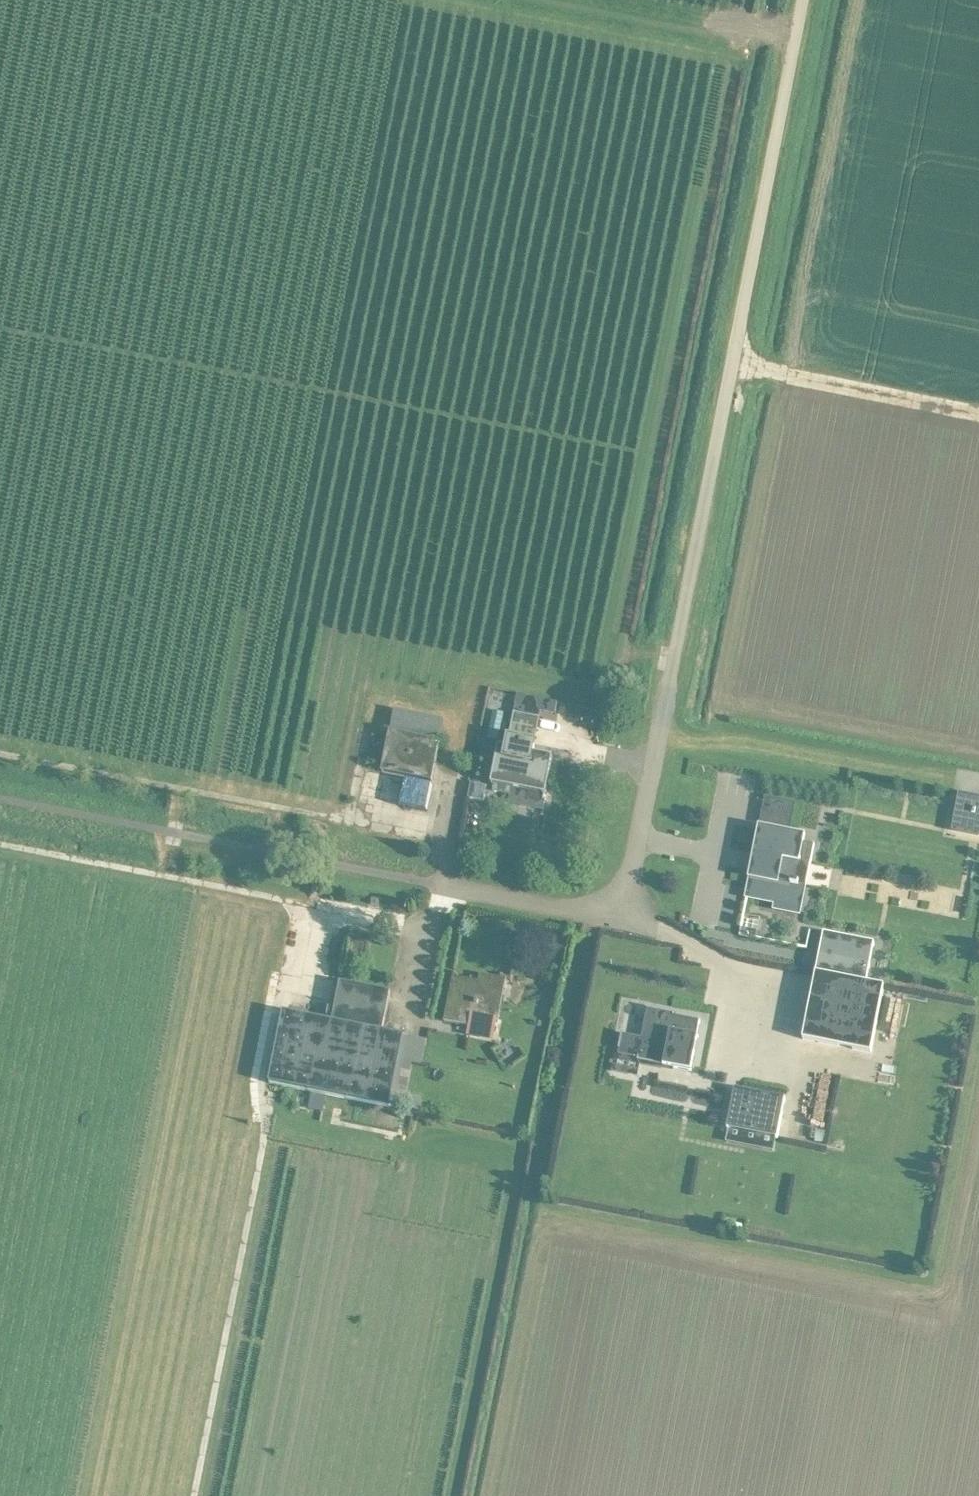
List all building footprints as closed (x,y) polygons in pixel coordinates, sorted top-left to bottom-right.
[(552,756),(532,752),(539,717),(513,711),(506,747),(498,745),(490,783),(494,784),(493,790),(508,793),(510,787),(545,794),(552,756)] [(431,781),(439,740),(389,730),(381,771),(431,781)] [(744,897),(775,903),(774,906),(797,910),(803,882),(796,881),(800,863),(810,864),(814,843),(803,841),(805,834),(758,825),(744,897)] [(823,932),(815,971),(866,981),(874,942),(823,932)] [(331,1020),(332,1021),(382,1030),(390,991),(358,984),(367,938),(348,934),(331,1020)] [(804,1038),(870,1052),(881,985),(814,971),(804,1038)] [(497,1020),(505,978),(479,973),(478,981),(452,975),(444,1020),(470,1025),(472,1015),(497,1020)] [(637,1057),(637,1060),(674,1067),(691,1070),(691,1069),(690,1069),(696,1036),(697,1037),(698,1035),(696,1035),(699,1020),(673,1014),(673,1013),(675,1013),(675,1012),(646,1006),(645,1008),(647,1008),(641,1037),(622,1033),(623,1032),(621,1032),(619,1041),(618,1048),(617,1053),(637,1057)] [(332,1021),(331,1020),(283,1010),(269,1082),(389,1106),(403,1035),(382,1030),(332,1021)] [(776,1137),(784,1097),(734,1087),(726,1127),(776,1137)] [(309,1097),(307,1109),(320,1111),(322,1099),(309,1097)]
